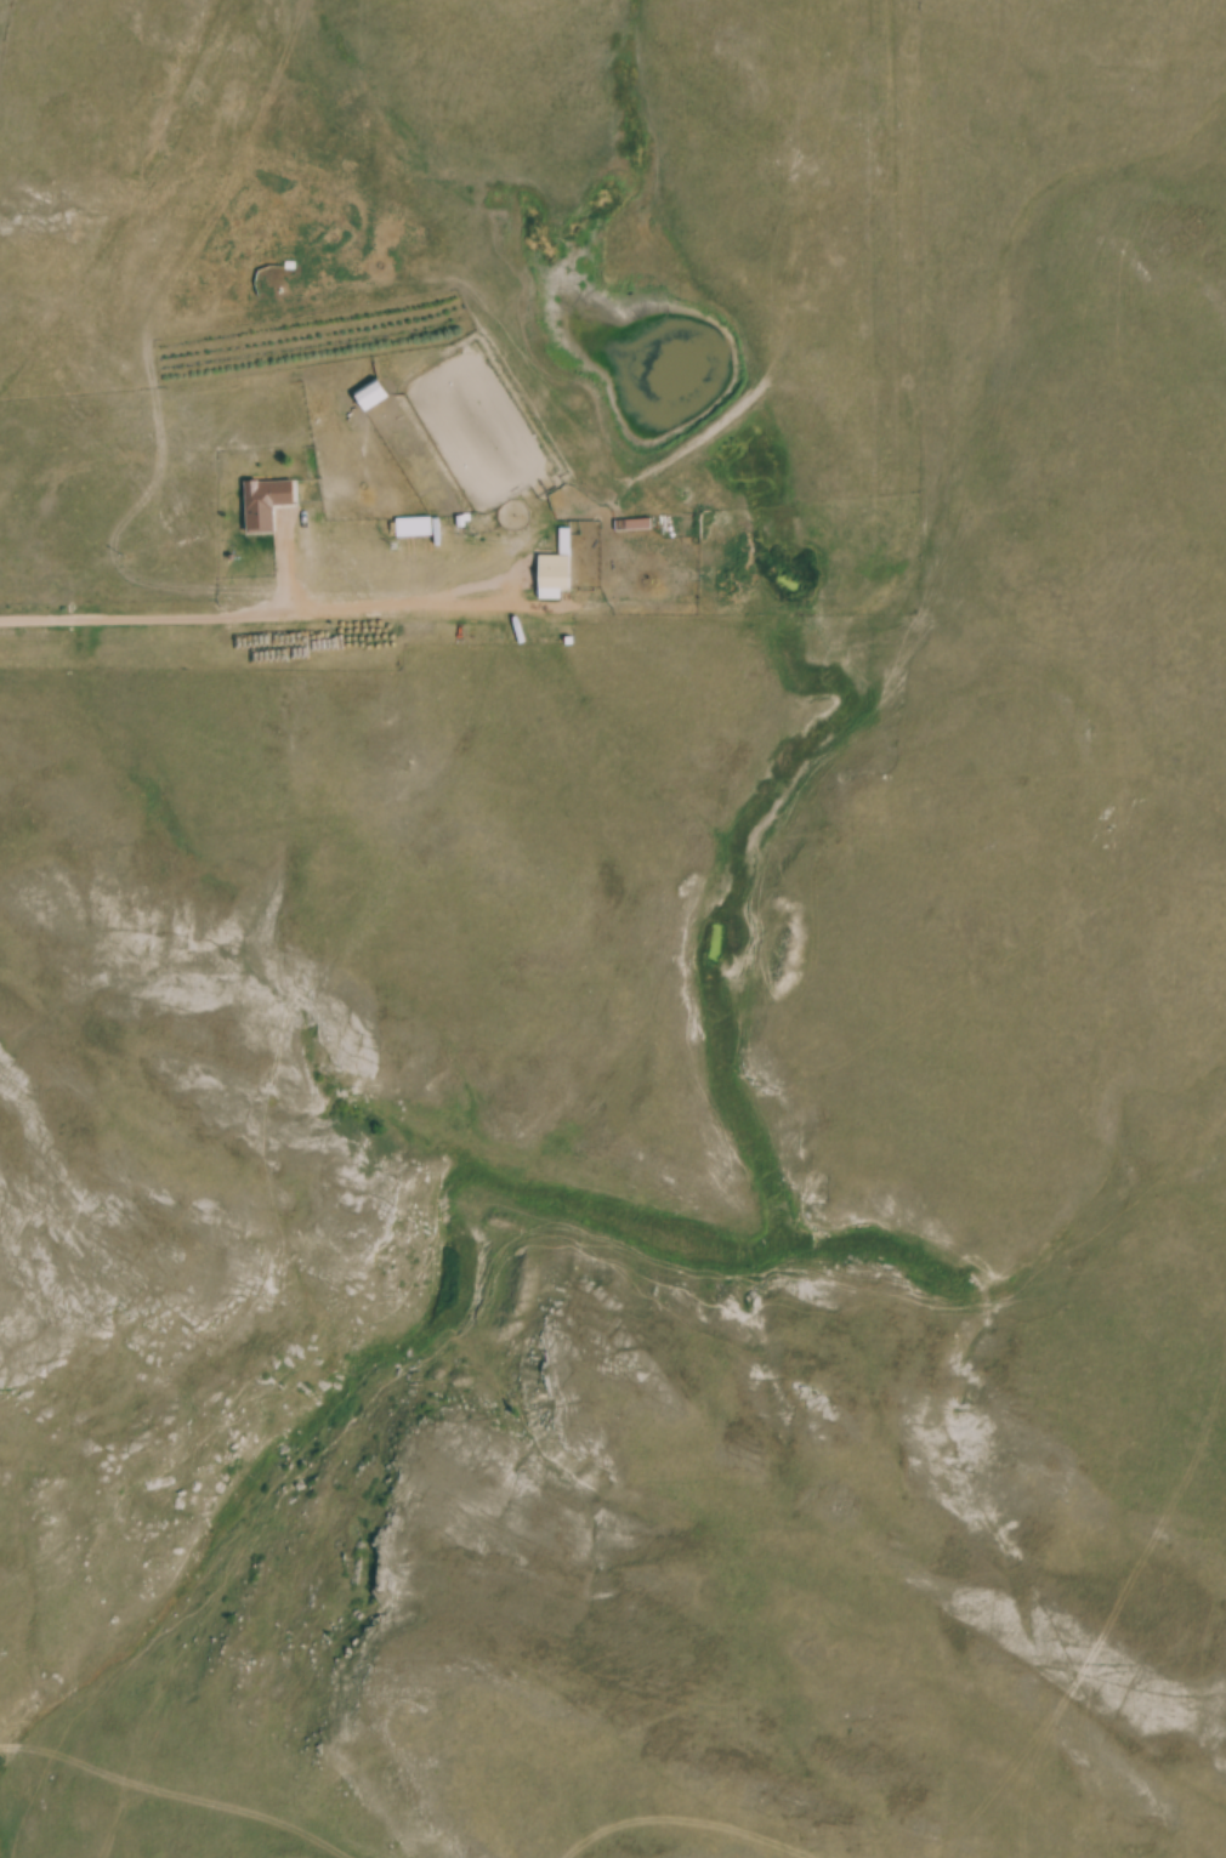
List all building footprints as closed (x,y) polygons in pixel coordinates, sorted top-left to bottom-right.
[(257,484),(257,491),(247,492),(247,512),(295,512),(295,483),(257,484)] [(396,522),(396,539),(433,539),(433,522),(396,522)] [(539,558),(539,592),(572,592),(572,531),(560,531),(560,558),(539,558)]
